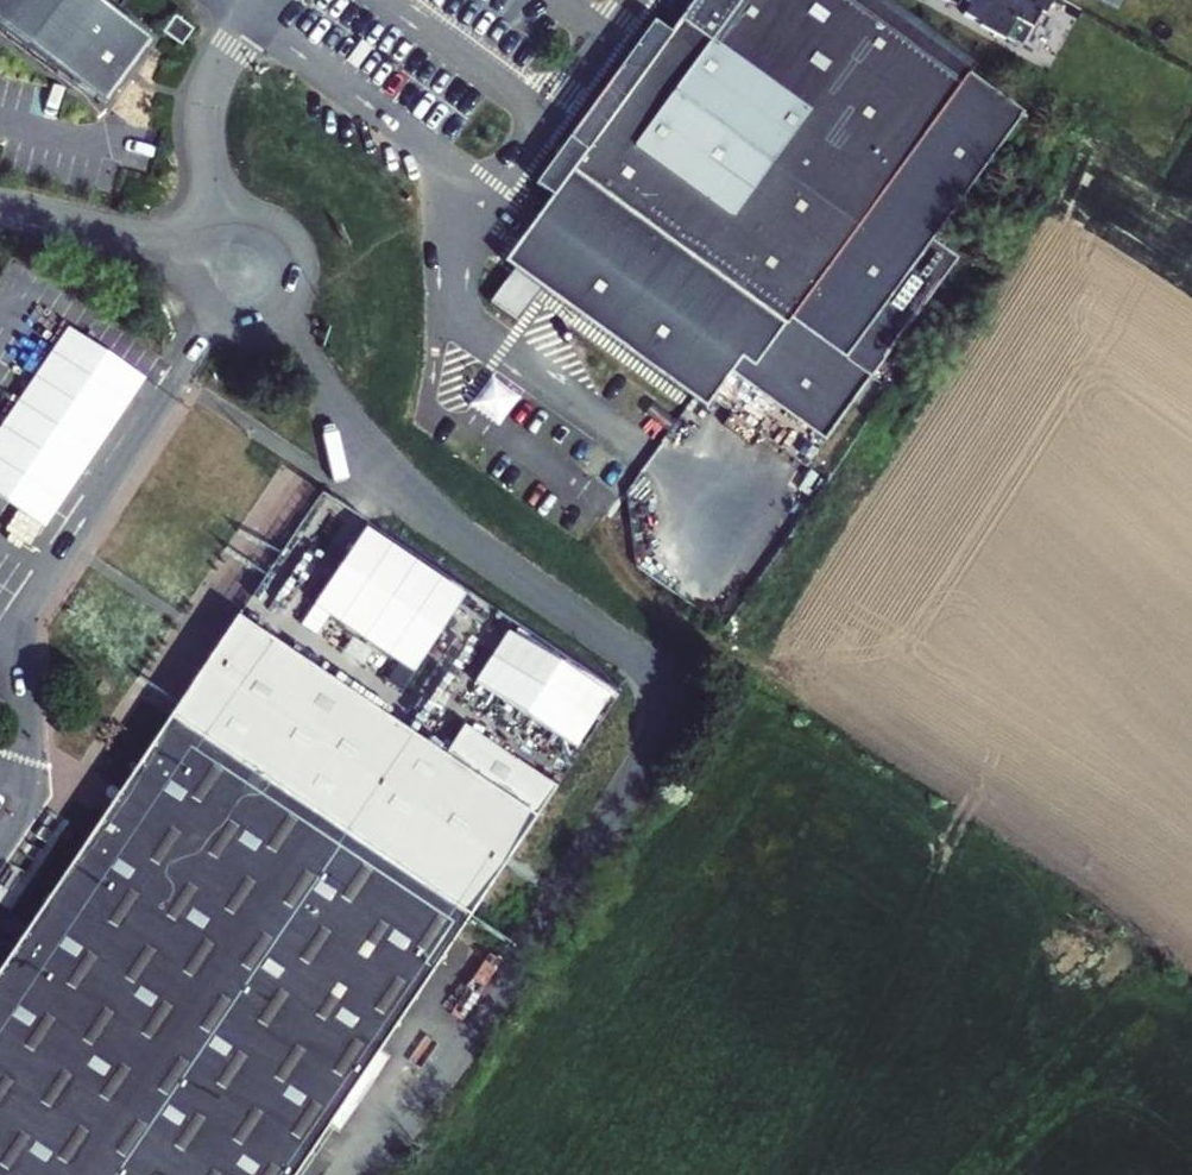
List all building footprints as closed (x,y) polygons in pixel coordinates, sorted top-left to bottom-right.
[(109,103),(156,38),(104,0),(0,0),(0,23),(80,82),(109,103)] [(456,15),(468,24),(483,3),(479,0),(467,0),(456,15)] [(560,187),(511,254),(712,401),(748,352),(841,420),(964,253),(938,235),(1031,108),(976,68),(981,61),(898,0),(697,0),(678,26),(662,14),(587,116),(543,175),(560,187)] [(954,5),(972,14),(970,17),(1005,36),(1006,33),(1023,42),(1042,7),(1047,9),(1051,0),(957,0),(954,5)] [(180,14),(167,30),(186,44),(198,27),(180,14)] [(80,82),(0,23),(0,34),(75,88),(80,82)] [(552,298),(522,276),(501,305),(530,327),(552,298)] [(841,420),(748,352),(738,367),(831,435),(841,420)] [(615,695),(441,577),(408,627),(582,744),(615,695)] [(12,946),(2,939),(0,940),(0,1174),(295,1174),(541,816),(243,610),(199,675),(12,946)]
